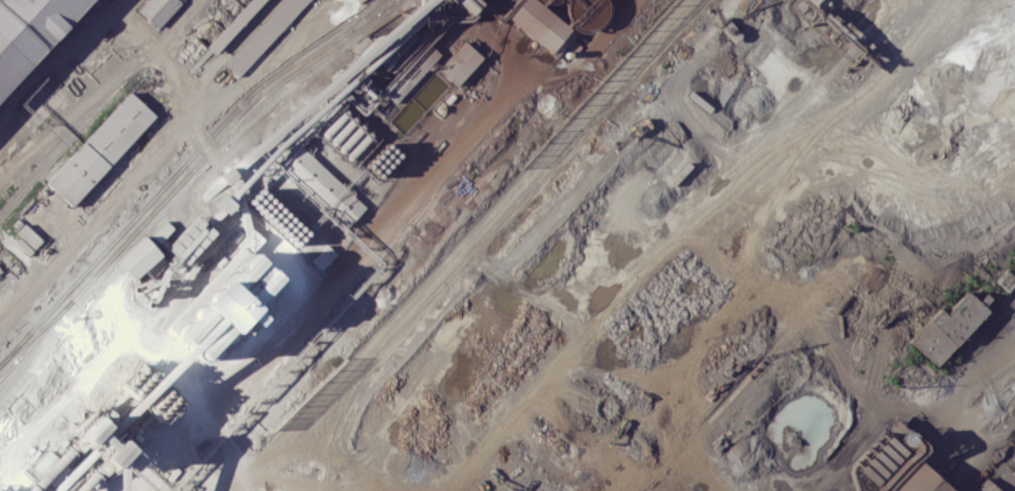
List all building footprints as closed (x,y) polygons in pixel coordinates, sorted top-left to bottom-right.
[(9,77),(15,77),(15,80),(90,0),(0,0),(0,72),(9,77)] [(157,29),(181,3),(178,0),(146,0),(137,10),(157,29)] [(225,64),(239,77),(308,0),(283,0),(225,64)] [(508,18),(523,0),(529,0),(572,32),(556,54),(508,18)] [(207,46),(215,54),(245,21),(237,14),(207,46)] [(458,86),(440,68),(467,42),(485,60),(458,86)] [(130,92),(157,117),(72,207),(45,182),(130,92)] [(366,206),(301,148),(283,168),(348,226),(366,206)] [(16,232),(34,249),(42,240),(24,223),(16,232)] [(133,280),(160,254),(143,235),(115,261),(133,280)] [(225,285),(252,257),(259,264),(233,292),(240,299),(268,269),(277,278),(249,308),(250,310),(227,333),(227,332),(202,359),(193,351),(218,323),(210,316),(184,343),(177,336),(203,308),(198,304),(221,281),(225,285)] [(943,317),(965,293),(986,311),(938,365),(908,338),(934,310),(943,317)] [(101,423),(89,415),(74,437),(87,445),(101,423)] [(948,487),(952,490),(887,490),(917,459),(948,487)] [(985,477),(1001,490),(973,490),(985,477)]
